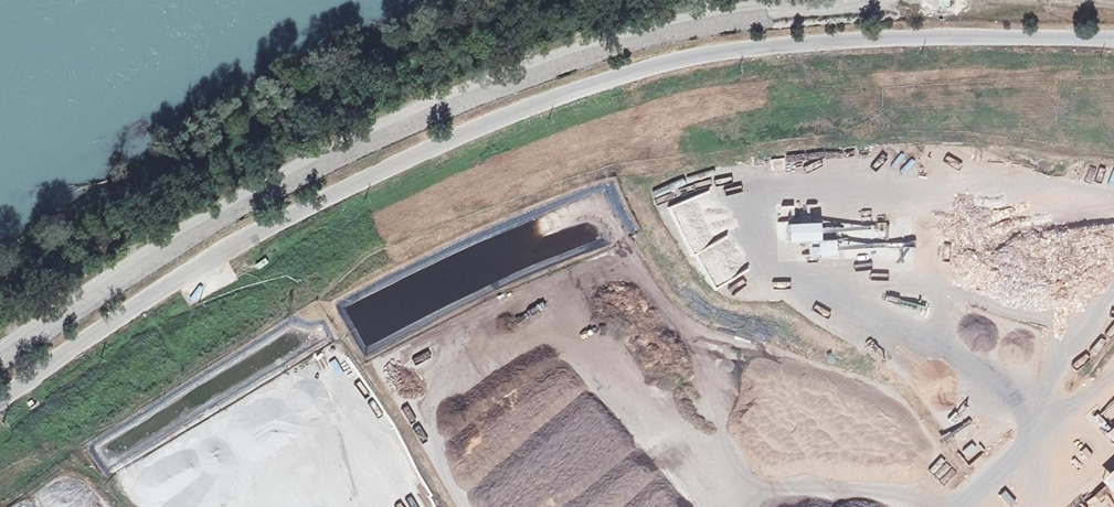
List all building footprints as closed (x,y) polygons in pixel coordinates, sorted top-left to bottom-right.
[(673,207),(684,204),(681,194),(670,197),(673,207)] [(825,250),(824,232),(792,233),(792,251),(825,250)] [(194,304),(200,289),(187,283),(181,299),(194,304)] [(289,380),(278,386),(286,402),(298,396),(289,380)] [(258,414),(274,410),(270,396),(254,400),(258,414)] [(995,422),(981,431),(988,441),(1001,432),(995,422)] [(183,461),(200,448),(190,436),(180,444),(183,448),(176,453),(183,461)] [(962,451),(966,458),(977,451),(973,444),(962,451)] [(1087,475),(1102,490),(1113,478),(1113,447),(1087,475)] [(198,452),(185,463),(193,473),(206,462),(198,452)] [(1067,506),(1084,506),(1102,494),(1096,485),(1067,506)] [(1003,506),(1007,506),(1013,499),(1001,489),(993,499),(1003,506)] [(410,499),(396,506),(415,506),(410,499)]
